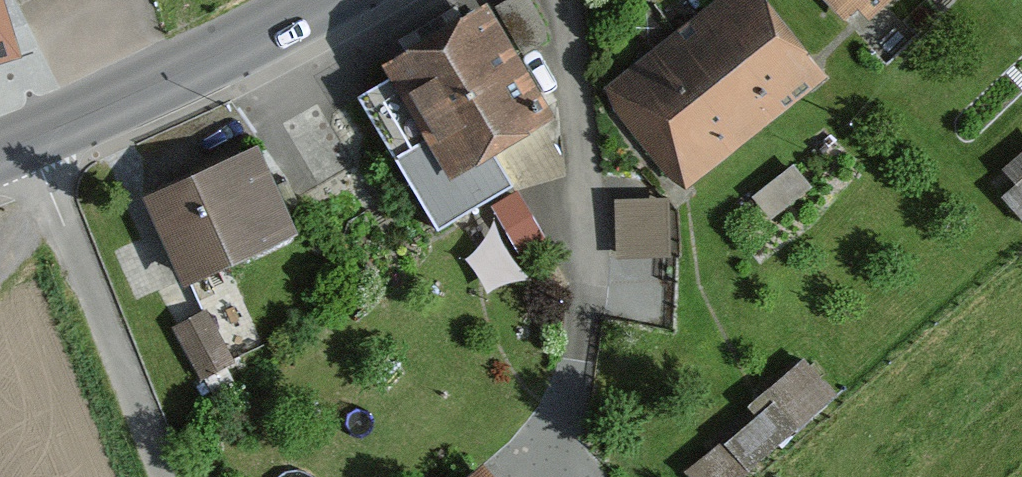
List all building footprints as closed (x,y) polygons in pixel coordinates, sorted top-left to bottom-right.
[(608,92),(680,188),(827,79),(768,0),(732,0),(608,92)] [(845,25),(860,12),(872,25),(899,0),(822,0),(845,25)] [(18,65),(0,5),(0,70),(18,65)] [(490,8),(386,69),(455,184),(558,122),(490,8)] [(259,153),(147,203),(188,294),(300,244),(259,153)] [(1010,187),(1021,205),(1021,179),(1010,187)] [(674,251),(674,197),(623,198),(623,252),(674,251)] [(196,365),(228,357),(215,307),(182,316),(196,365)] [(687,476),(757,476),(835,411),(805,376),(687,476)] [(471,476),(491,476),(482,467),(471,476)]
